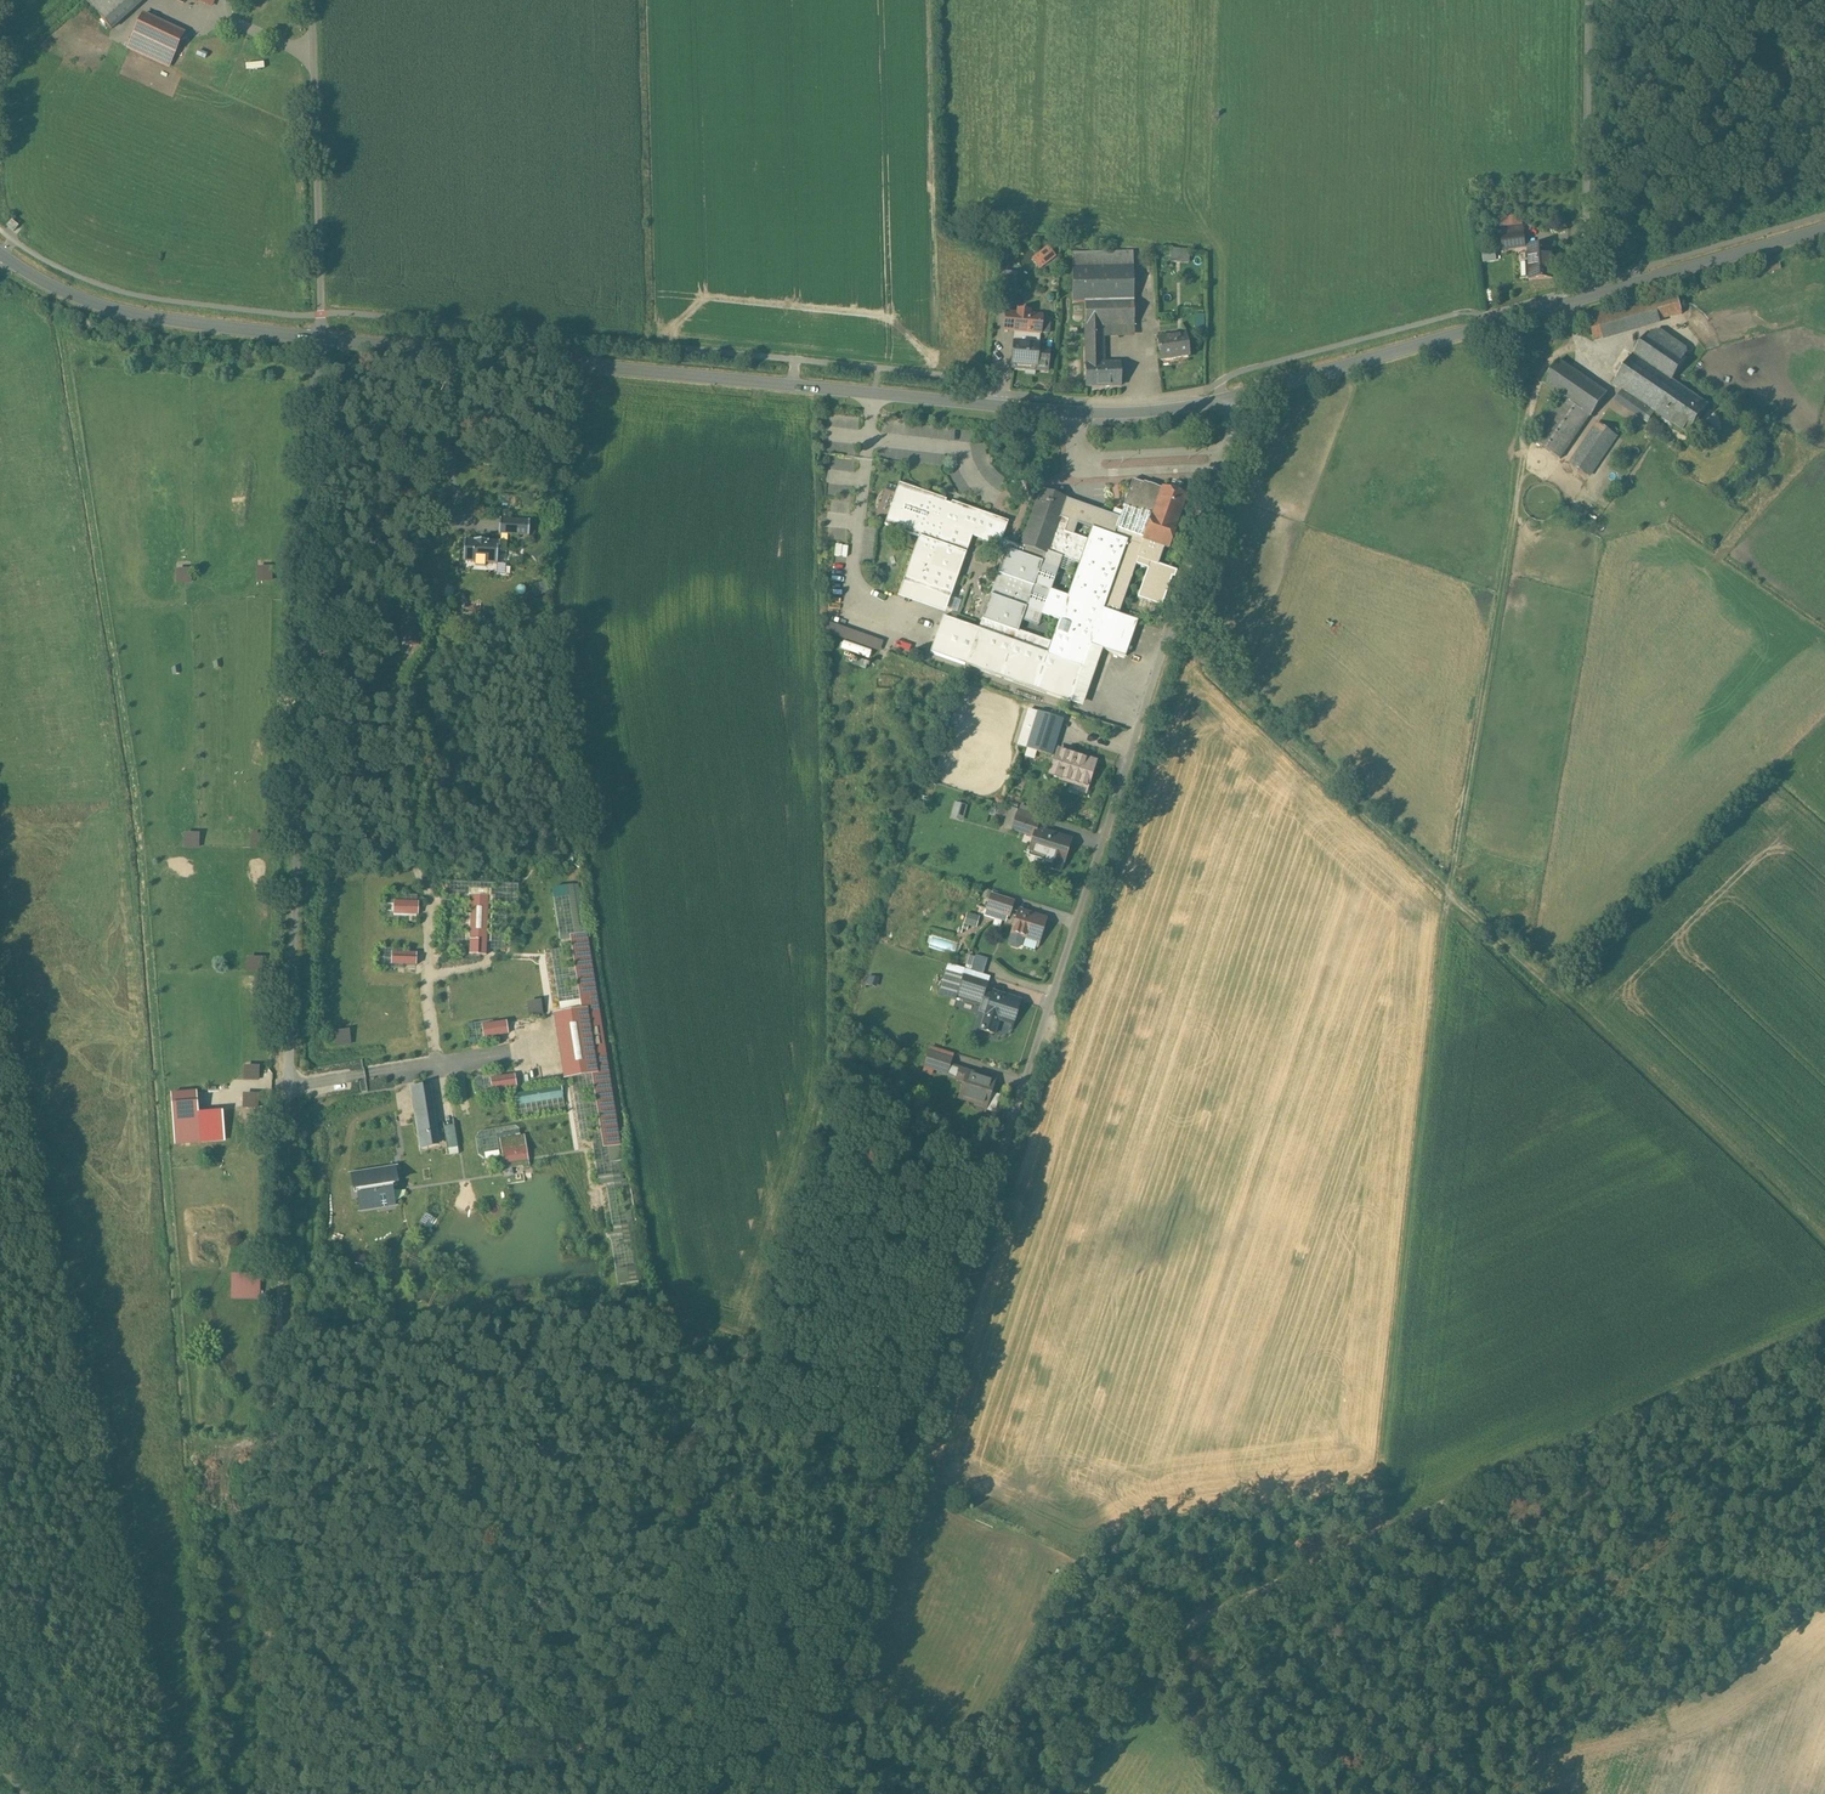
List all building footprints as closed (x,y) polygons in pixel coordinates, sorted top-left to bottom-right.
[(88,4),(111,30),(145,0),(92,0),(88,4)] [(184,33),(144,15),(129,48),(168,67),(184,33)] [(1505,225),(1525,224),(1524,215),(1505,216),(1505,225)] [(1501,235),(1502,249),(1525,247),(1523,233),(1501,235)] [(1051,244),(1034,258),(1041,267),(1058,253),(1051,244)] [(1173,261),(1193,262),(1194,248),(1174,248),(1173,261)] [(1551,251),(1530,252),(1531,278),(1552,277),(1551,251)] [(1132,253),(1071,254),(1072,303),(1084,303),(1086,386),(1120,386),(1120,364),(1103,364),(1103,334),(1095,334),(1095,325),(1134,325),(1132,253)] [(1677,291),(1587,316),(1593,339),(1684,313),(1677,291)] [(1017,314),(1006,313),(1004,330),(1015,331),(1011,368),(1047,371),(1049,350),(1038,349),(1040,334),(1047,334),(1048,318),(1029,316),(1029,312),(1017,311),(1017,314)] [(1648,334),(1614,384),(1626,393),(1620,401),(1641,415),(1642,414),(1647,417),(1652,410),(1672,381),(1686,360),(1648,334)] [(1186,336),(1156,341),(1160,362),(1189,357),(1186,336)] [(1607,394),(1559,361),(1544,384),(1563,397),(1533,440),(1560,459),(1590,415),(1591,417),(1607,394)] [(1672,381),(1652,410),(1689,435),(1709,406),(1672,381)] [(1598,424),(1571,463),(1589,475),(1616,436),(1598,424)] [(1045,554),(1047,555),(1048,552),(1079,563),(1051,642),(1018,631),(1042,562),(1006,549),(978,630),(942,617),(930,653),(1070,702),(1090,646),(1125,658),(1137,621),(1118,614),(1136,564),(1147,568),(1137,597),(1162,606),(1174,570),(1158,564),(1164,547),(1168,548),(1185,498),(1133,480),(1119,520),(1080,506),(1081,503),(1041,489),(1021,546),(1045,554)] [(1006,549),(1042,562),(1045,554),(1021,546),(1021,547),(1002,540),(1008,522),(899,483),(884,525),(918,537),(903,580),(950,597),(972,537),(1006,549)] [(500,519),(499,535),(501,535),(508,535),(530,536),(530,521),(500,519)] [(501,542),(465,541),(464,563),(475,563),(475,566),(486,566),(486,564),(497,564),(498,554),(500,554),(500,553),(501,542)] [(985,550),(977,551),(978,562),(986,561),(985,550)] [(275,580),(276,566),(260,565),(260,580),(275,580)] [(194,583),(194,568),(179,568),(179,583),(194,583)] [(1211,621),(1196,613),(1190,624),(1206,632),(1211,621)] [(883,651),(887,640),(835,622),(831,634),(846,639),(843,648),(873,658),(876,649),(883,651)] [(1088,706),(1090,695),(1078,692),(1076,702),(1088,706)] [(1029,710),(1018,746),(1050,756),(1061,719),(1029,710)] [(1087,788),(1096,762),(1057,749),(1048,776),(1087,788)] [(957,801),(954,818),(967,820),(970,804),(957,801)] [(1018,810),(1011,829),(1034,837),(1036,829),(1040,818),(1018,810)] [(1036,829),(1034,837),(1028,856),(1045,861),(1043,868),(1061,873),(1071,840),(1036,829)] [(187,847),(204,847),(204,832),(187,832),(187,847)] [(266,849),(267,834),(254,833),(253,848),(266,849)] [(473,883),(473,895),(483,895),(483,890),(491,890),(491,883),(473,883)] [(1013,903),(990,895),(983,915),(994,919),(997,912),(1009,916),(1013,903)] [(488,897),(472,897),(470,955),(486,956),(488,897)] [(419,903),(394,902),(394,914),(418,915),(419,903)] [(1046,920),(1018,911),(1008,941),(1010,947),(1016,948),(1020,946),(1023,937),(1039,941),(1046,920)] [(969,912),(967,924),(979,927),(982,915),(969,912)] [(575,936),(586,1010),(598,1008),(587,934),(575,936)] [(934,937),(931,947),(951,953),(953,943),(934,937)] [(417,953),(392,952),(392,965),(416,965),(417,953)] [(250,956),(249,970),(263,971),(263,956),(250,956)] [(987,959),(975,956),(971,971),(982,974),(987,959)] [(270,972),(271,958),(264,957),(263,971),(270,972)] [(987,984),(963,976),(958,989),(983,997),(987,984)] [(1020,1002),(992,993),(980,1030),(994,1034),(999,1019),(1013,1024),(1020,1002)] [(531,1001),(532,1015),(546,1014),(545,1000),(531,1001)] [(586,1010),(554,1015),(564,1079),(596,1074),(609,1072),(598,1008),(586,1010)] [(507,1022),(483,1025),(484,1037),(509,1034),(507,1022)] [(354,1044),(354,1029),(338,1030),(339,1045),(354,1044)] [(951,1060),(928,1053),(924,1066),(947,1074),(951,1060)] [(245,1079),(262,1081),(264,1066),(247,1064),(245,1079)] [(995,1081),(958,1069),(955,1078),(963,1081),(958,1097),(972,1102),(973,1099),(987,1104),(995,1081)] [(609,1072),(596,1074),(608,1148),(620,1146),(609,1072)] [(515,1074),(491,1078),(493,1090),(517,1086),(515,1074)] [(430,1088),(415,1090),(424,1146),(438,1143),(430,1088)] [(519,1108),(566,1106),(565,1088),(518,1090),(519,1108)] [(178,1092),(179,1144),(204,1143),(203,1091),(178,1092)] [(259,1108),(260,1093),(246,1092),(245,1108),(259,1108)] [(448,1125),(451,1148),(461,1146),(458,1124),(448,1125)] [(526,1148),(503,1152),(504,1164),(528,1160),(526,1148)] [(393,1170),(355,1176),(357,1191),(363,1190),(363,1194),(361,1194),(363,1209),(380,1206),(379,1203),(390,1202),(387,1186),(395,1184),(393,1170)] [(635,1254),(635,1239),(631,1239),(617,1239),(617,1254),(635,1254)] [(618,1269),(617,1282),(636,1282),(636,1269),(618,1269)] [(234,1273),(234,1298),(263,1299),(264,1274),(234,1273)]
